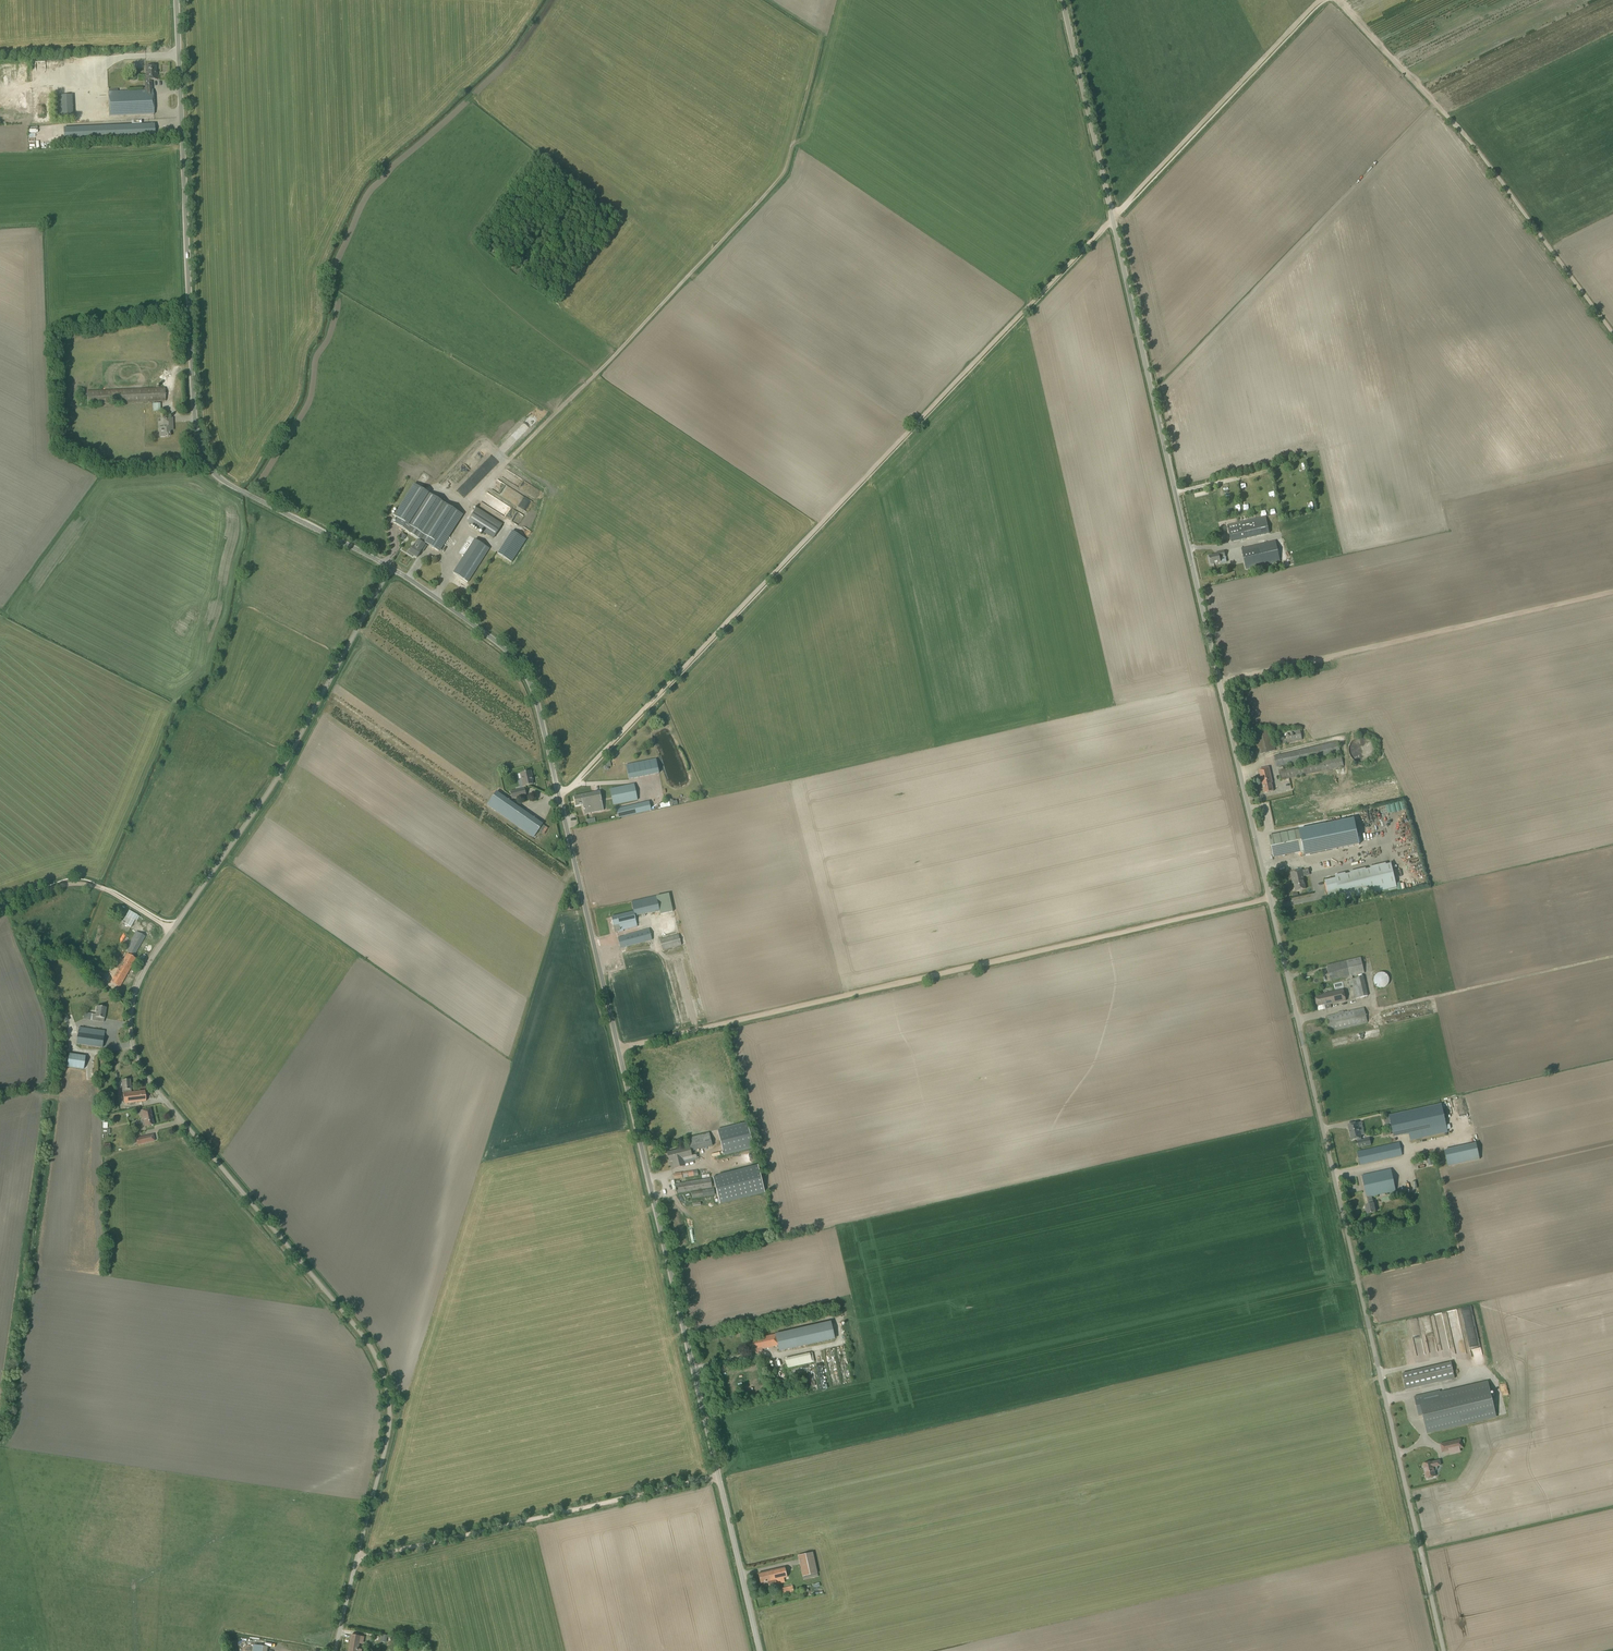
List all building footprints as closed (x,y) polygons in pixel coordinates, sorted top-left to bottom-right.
[(144,90),(117,92),(117,89),(108,90),(109,116),(154,114),(153,90),(152,90),(152,80),(157,80),(157,75),(156,75),(155,66),(145,67),(145,75),(144,75),(144,90)] [(73,118),(73,95),(67,95),(67,94),(59,94),(59,118),(73,118)] [(154,124),(103,126),(104,138),(155,136),(154,124)] [(104,138),(103,126),(64,128),(64,140),(104,138)] [(165,388),(87,391),(87,404),(166,401),(165,388)] [(152,403),(153,411),(160,411),(160,403),(152,403)] [(163,427),(159,427),(159,437),(170,436),(169,428),(173,428),(172,419),(163,419),(163,427)] [(518,497),(519,494),(497,479),(493,485),(512,499),(515,494),(518,497)] [(415,484),(394,516),(398,518),(395,523),(404,529),(438,551),(462,514),(429,493),(428,492),(415,484)] [(468,522),(493,539),(503,524),(477,508),(468,522)] [(1227,525),(1231,542),(1269,533),(1266,517),(1227,525)] [(417,558),(423,548),(425,549),(427,545),(418,539),(415,543),(418,545),(417,547),(415,546),(414,546),(411,551),(409,550),(407,553),(412,556),(413,555),(417,558)] [(1233,550),(1238,571),(1280,561),(1276,541),(1233,550)] [(1295,562),(1315,560),(1313,547),(1293,550),(1295,562)] [(514,558),(500,549),(497,554),(511,563),(514,558)] [(1209,556),(1211,564),(1221,562),(1220,557),(1225,556),(1224,551),(1217,553),(1217,554),(1209,556)] [(465,555),(453,573),(468,582),(479,564),(465,555)] [(1278,733),(1281,745),(1302,740),(1300,729),(1278,733)] [(1342,757),(1331,759),(1279,770),(1281,780),(1344,766),(1342,757)] [(656,759),(626,765),(629,779),(659,773),(656,759)] [(1259,769),(1264,793),(1273,791),(1272,783),(1273,783),(1269,767),(1259,769)] [(532,780),(533,780),(531,771),(520,773),(523,786),(533,784),(532,780)] [(610,789),(613,805),(637,800),(634,784),(610,789)] [(510,792),(512,799),(526,796),(525,788),(510,792)] [(574,796),(576,806),(583,805),(584,814),(587,813),(604,810),(600,791),(574,796)] [(487,805),(533,837),(543,824),(496,792),(487,805)] [(1388,814),(1405,810),(1403,801),(1386,805),(1388,814)] [(617,809),(619,819),(651,811),(649,802),(617,809)] [(1274,835),(1269,836),(1273,857),(1303,851),(1304,856),(1360,844),(1354,818),(1286,832),(1286,830),(1274,832),(1274,835)] [(1350,873),(1346,875),(1345,873),(1335,875),(1336,878),(1324,881),(1329,898),(1340,896),(1341,901),(1397,888),(1391,864),(1386,865),(1386,863),(1370,867),(1371,868),(1366,870),(1366,868),(1350,872),(1350,873)] [(1306,889),(1302,871),(1290,873),(1293,883),(1294,883),(1296,891),(1306,889)] [(668,894),(656,896),(660,914),(673,911),(668,894)] [(631,902),(634,912),(635,917),(640,915),(637,901),(631,902)] [(135,920),(137,921),(140,916),(129,910),(122,922),(132,927),(135,920)] [(635,917),(634,912),(611,917),(615,932),(619,931),(619,932),(623,931),(623,930),(637,926),(635,917)] [(618,937),(621,948),(652,940),(649,929),(618,937)] [(131,941),(125,951),(134,956),(140,946),(145,937),(136,931),(131,941)] [(659,939),(662,951),(681,946),(678,934),(659,939)] [(105,980),(114,985),(119,988),(136,959),(127,953),(123,960),(119,958),(115,966),(114,965),(105,980)] [(1327,965),(1328,972),(1330,981),(1364,973),(1361,957),(1327,965)] [(1374,980),(1374,981),(1374,982),(1374,983),(1375,984),(1375,985),(1376,985),(1376,986),(1377,986),(1377,987),(1378,987),(1379,988),(1380,988),(1381,988),(1382,988),(1383,988),(1384,988),(1385,987),(1386,987),(1387,986),(1388,985),(1388,984),(1389,984),(1389,983),(1389,982),(1389,981),(1389,980),(1389,979),(1389,978),(1389,977),(1388,977),(1388,976),(1388,975),(1387,975),(1387,974),(1386,974),(1385,974),(1385,973),(1384,973),(1383,973),(1382,973),(1380,973),(1379,973),(1378,974),(1377,974),(1376,975),(1375,976),(1375,977),(1374,978),(1374,979),(1374,980)] [(1351,979),(1356,999),(1368,996),(1364,976),(1351,979)] [(1324,995),(1315,997),(1317,1006),(1324,1005),(1325,1009),(1331,1008),(1330,1005),(1346,1001),(1343,990),(1327,993),(1323,994),(1324,995)] [(92,1020),(104,1022),(106,1007),(97,1006),(95,1014),(93,1014),(92,1020)] [(1367,1023),(1364,1008),(1326,1017),(1329,1032),(1367,1023)] [(77,1044),(97,1047),(102,1048),(105,1031),(79,1027),(77,1044)] [(83,1069),(85,1056),(69,1054),(67,1067),(83,1069)] [(86,1079),(72,1079),(72,1092),(86,1092),(86,1079)] [(121,1080),(124,1104),(146,1101),(145,1091),(131,1092),(130,1079),(121,1080)] [(1394,1137),(1409,1134),(1411,1141),(1448,1132),(1441,1104),(1389,1116),(1394,1137)] [(139,1111),(141,1119),(144,1119),(145,1127),(154,1125),(150,1108),(139,1111)] [(752,1142),(747,1123),(717,1131),(722,1150),(752,1142)] [(1361,1140),(1361,1138),(1360,1132),(1361,1132),(1360,1128),(1359,1128),(1357,1123),(1348,1125),(1351,1140),(1357,1139),(1357,1141),(1359,1148),(1371,1145),(1369,1139),(1361,1140)] [(147,1136),(136,1138),(137,1145),(148,1142),(147,1136)] [(1357,1152),(1360,1165),(1405,1155),(1402,1142),(1357,1152)] [(1444,1150),(1448,1166),(1480,1159),(1476,1143),(1444,1150)] [(667,1152),(669,1162),(672,1161),(674,1169),(685,1166),(685,1164),(693,1162),(693,1161),(697,1160),(696,1154),(692,1156),(691,1152),(690,1147),(667,1152)] [(764,1192),(758,1166),(713,1177),(719,1203),(764,1192)] [(1362,1175),(1367,1198),(1368,1205),(1365,1205),(1367,1214),(1376,1212),(1374,1203),(1373,1203),(1372,1197),(1396,1191),(1391,1169),(1362,1175)] [(674,1174),(674,1180),(682,1178),(698,1176),(697,1170),(674,1174)] [(712,1187),(711,1178),(675,1184),(677,1193),(712,1187)] [(691,1192),(692,1199),(704,1197),(702,1190),(691,1192)] [(755,1339),(755,1340),(747,1342),(749,1351),(755,1349),(756,1353),(763,1352),(762,1349),(778,1346),(779,1350),(793,1347),(793,1348),(834,1339),(830,1322),(755,1339)] [(786,1358),(788,1367),(814,1362),(812,1352),(786,1358)] [(762,1359),(763,1366),(771,1364),(769,1357),(762,1359)] [(1402,1374),(1405,1390),(1438,1382),(1438,1383),(1455,1379),(1451,1362),(1402,1374)] [(816,1382),(813,1364),(807,1365),(810,1383),(816,1382)] [(1414,1397),(1418,1416),(1422,1415),(1426,1432),(1496,1416),(1488,1382),(1440,1394),(1440,1391),(1414,1397)] [(1447,1443),(1449,1451),(1463,1447),(1461,1439),(1447,1443)] [(1431,1462),(1423,1464),(1426,1478),(1428,1478),(1428,1479),(1432,1478),(1431,1477),(1435,1476),(1434,1471),(1435,1471),(1435,1470),(1436,1470),(1436,1469),(1437,1468),(1437,1467),(1437,1466),(1440,1465),(1439,1460),(1431,1462)] [(797,1555),(802,1577),(817,1573),(812,1552),(797,1555)] [(758,1573),(760,1583),(768,1581),(769,1587),(774,1586),(776,1586),(775,1580),(787,1577),(785,1567),(758,1573)] [(779,1589),(780,1595),(794,1592),(792,1586),(779,1589)] [(380,1642),(386,1643),(387,1637),(389,1638),(389,1635),(382,1634),(380,1642)] [(362,1649),(358,1649),(360,1642),(363,1643),(364,1637),(351,1635),(348,1650),(362,1650),(362,1649)]
